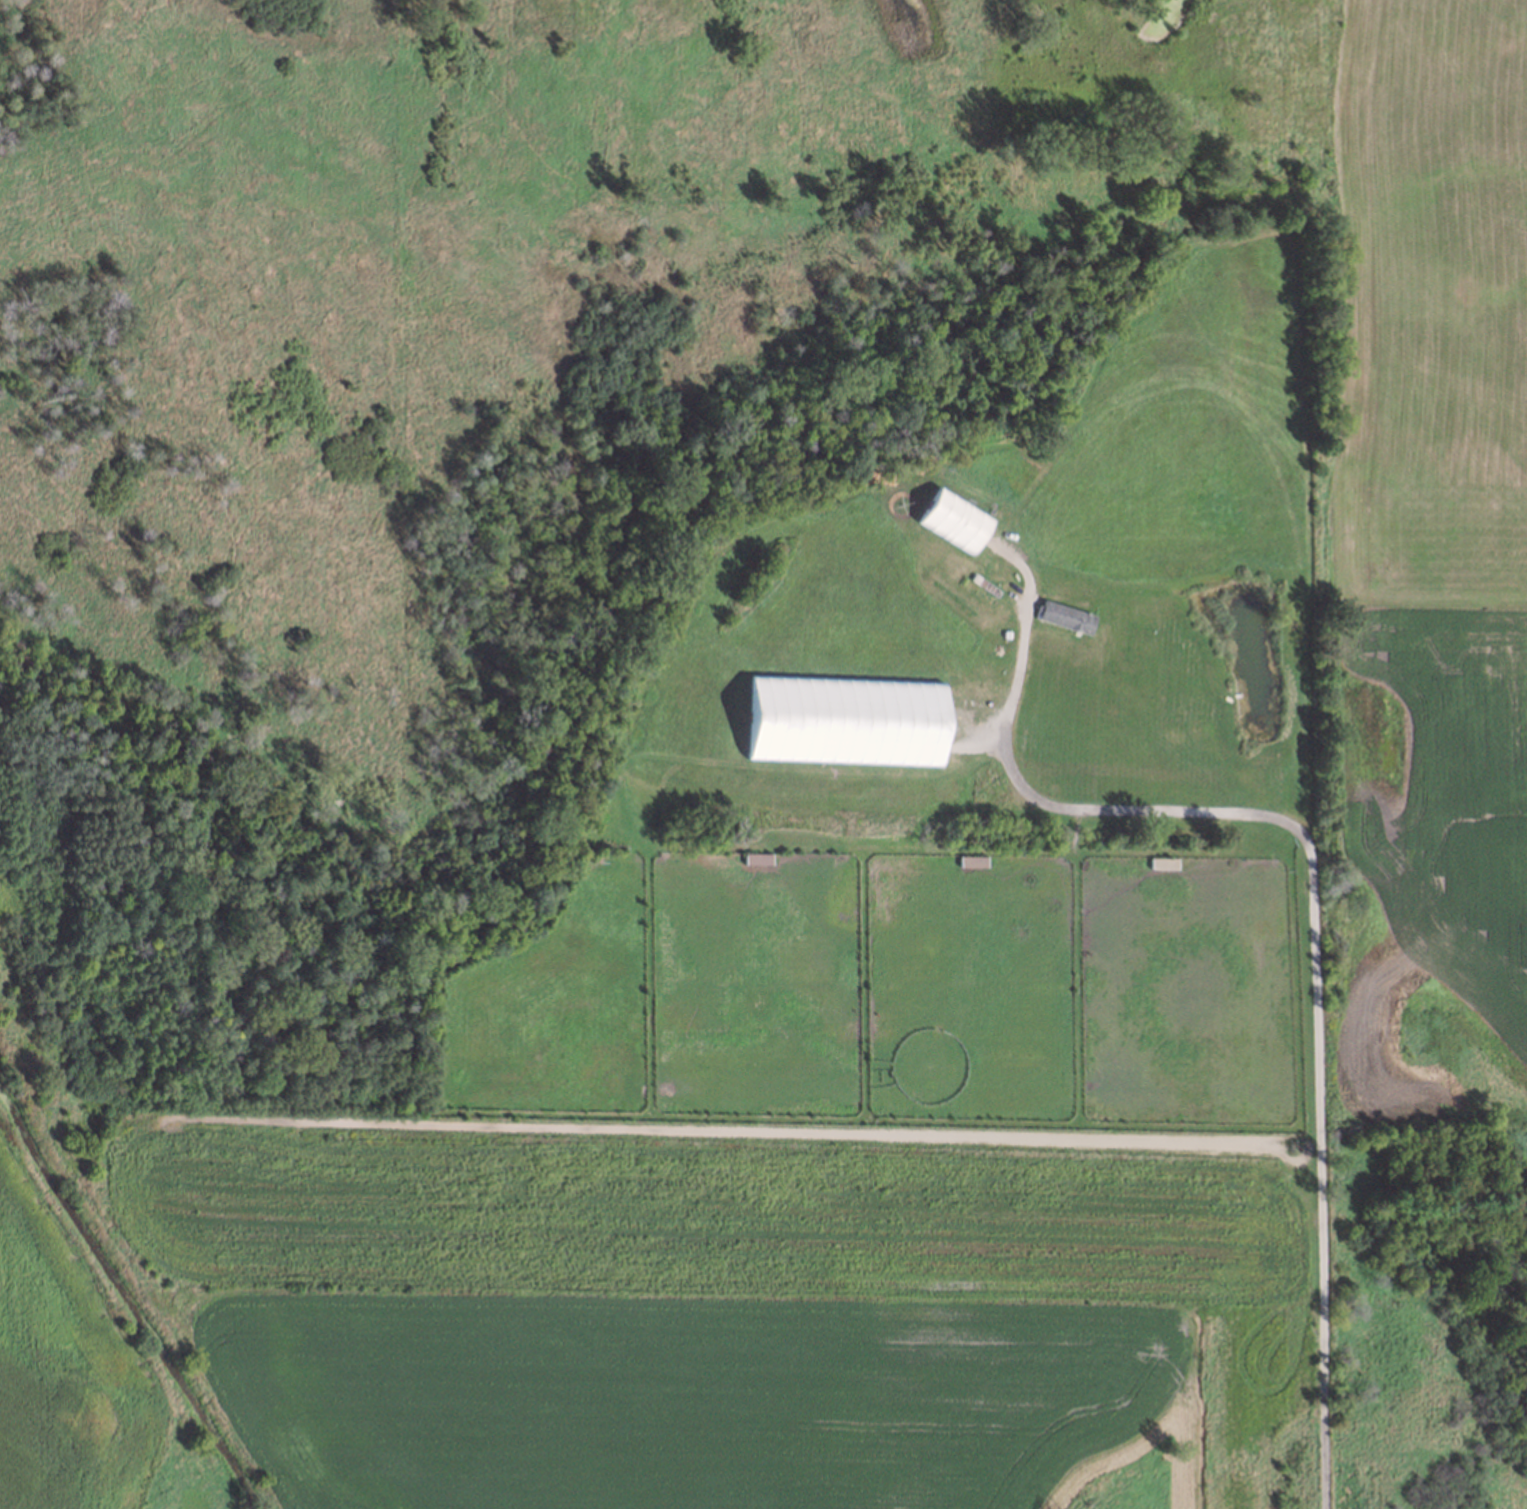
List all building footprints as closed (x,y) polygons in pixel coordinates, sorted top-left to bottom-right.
[(912,517),(933,484),(989,519),(968,553),(912,517)] [(1032,615),(1037,595),(1091,612),(1085,632),(1032,615)] [(744,754),(746,675),(938,681),(940,762),(744,754)] [(742,848),(769,849),(769,859),(742,859),(742,848)] [(957,861),(957,851),(984,851),(984,862),(957,861)] [(744,864),(771,864),(771,854),(745,853),(744,864)] [(1148,863),(1149,853),(1175,854),(1175,864),(1148,863)] [(987,867),(988,856),(961,856),(961,867),(987,867)] [(1178,869),(1178,858),(1151,858),(1151,869),(1178,869)]
